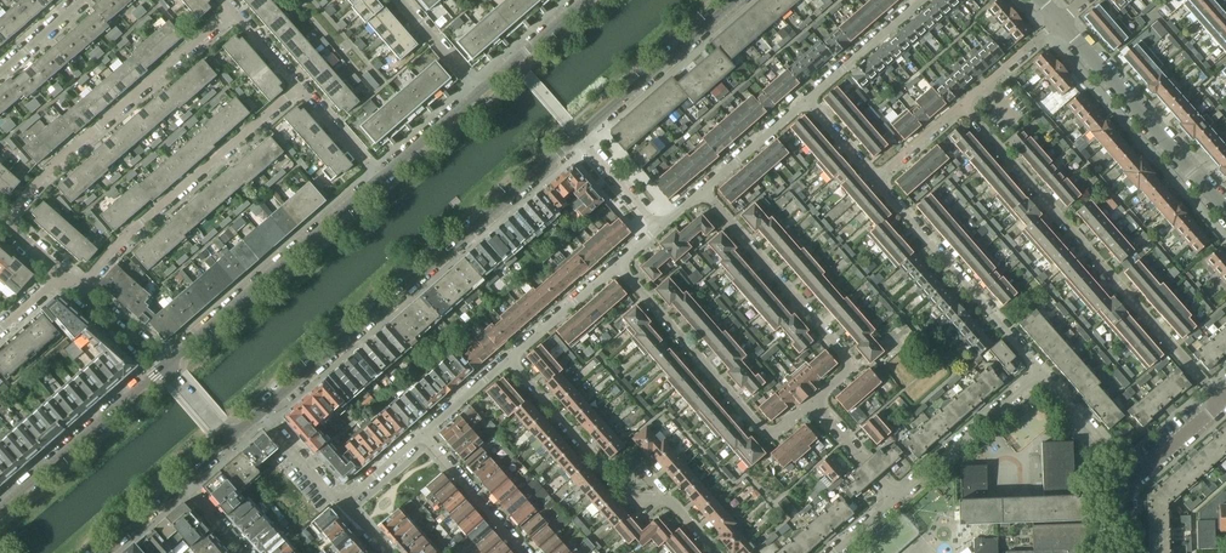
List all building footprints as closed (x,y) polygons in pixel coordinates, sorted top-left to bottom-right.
[(32,0),(22,0),(17,4),(31,20),(41,11),(32,0)] [(49,0),(32,0),(41,11),(51,3),(49,0)] [(107,0),(101,0),(92,8),(95,12),(96,11),(106,23),(118,13),(107,0)] [(128,0),(107,0),(118,13),(130,3),(128,0)] [(207,4),(210,1),(209,0),(192,0),(186,5),(198,19),(211,8),(207,4)] [(272,1),(271,0),(246,0),(244,1),(256,15),(272,1)] [(377,0),(360,0),(353,6),(351,8),(359,16),(377,0)] [(384,8),(383,8),(377,0),(359,16),(366,24),(367,23),(384,8)] [(437,0),(420,0),(429,11),(439,2),(437,0)] [(529,11),(519,0),(506,0),(495,10),(510,28),(514,32),(532,15),(529,11)] [(529,11),(532,15),(550,0),(519,0),(529,11)] [(754,7),(770,26),(781,17),(766,0),(761,0),(754,7)] [(781,17),(791,8),(784,0),(766,0),(781,17)] [(823,4),(820,0),(819,0),(814,5),(821,12),(826,7),(823,4)] [(871,0),(870,0),(863,7),(875,21),(883,14),(871,0)] [(886,0),(871,0),(883,14),(891,6),(886,0)] [(944,0),(937,0),(933,3),(945,17),(950,13),(954,17),(957,14),(944,0)] [(959,0),(944,0),(957,14),(959,12),(956,8),(961,3),(959,0)] [(1008,6),(1003,0),(997,0),(996,1),(992,5),(986,10),(991,15),(988,19),(990,22),(1008,6)] [(1124,0),(1110,0),(1113,3),(1123,15),(1126,12),(1123,8),(1128,4),(1124,0)] [(1182,4),(1190,12),(1204,0),(1187,0),(1182,4)] [(1190,12),(1197,20),(1216,4),(1212,0),(1204,0),(1190,12)] [(267,27),(283,14),(272,1),(256,15),(267,27)] [(945,17),(933,3),(925,10),(940,29),(943,26),(939,22),(945,17)] [(31,20),(17,4),(7,13),(21,29),(31,20)] [(327,12),(333,8),(330,4),(324,9),(327,12)] [(1216,4),(1197,20),(1204,29),(1223,12),(1216,4)] [(147,12),(141,5),(136,9),(142,16),(147,12)] [(1084,17),(1091,26),(1105,13),(1098,5),(1084,17)] [(1001,26),(1015,14),(1008,6),(990,22),(992,24),(996,21),(1001,26)] [(375,32),(393,16),(385,7),(383,8),(384,8),(367,23),(375,32)] [(754,7),(743,16),(760,35),(770,26),(754,7)] [(875,21),(863,7),(854,14),(866,28),(875,21)] [(331,16),(336,11),(333,8),(327,12),(331,16)] [(142,16),(136,9),(132,13),(138,20),(142,16)] [(514,32),(510,28),(495,10),(476,26),(491,44),(495,48),(514,32)] [(944,34),(940,29),(925,10),(916,18),(928,32),(934,27),(937,31),(941,36),(944,34)] [(110,27),(106,23),(96,11),(95,12),(85,20),(99,36),(110,27)] [(1204,29),(1211,37),(1225,24),(1225,16),(1223,12),(1204,29)] [(7,13),(0,19),(0,27),(10,38),(21,29),(7,13)] [(1105,13),(1091,26),(1098,34),(1113,22),(1105,13)] [(278,40),(294,26),(283,14),(267,27),(278,40)] [(866,28),(854,14),(846,21),(858,35),(866,28)] [(1015,14),(1001,26),(1006,32),(1002,36),(1004,38),(1023,23),(1015,14)] [(143,28),(152,19),(149,16),(140,24),(143,28)] [(383,41),(401,26),(393,16),(375,32),(383,41)] [(447,22),(442,16),(435,22),(440,28),(447,22)] [(743,16),(733,25),(750,43),(760,35),(743,16)] [(806,25),(811,20),(808,17),(802,21),(806,25)] [(1118,17),(1113,22),(1098,34),(1106,43),(1125,26),(1118,17)] [(1174,17),(1169,21),(1166,23),(1171,29),(1174,26),(1179,22),(1174,17)] [(459,18),(452,24),(456,30),(464,23),(459,18)] [(928,32),(916,18),(908,25),(924,43),(926,41),(923,37),(928,32)] [(188,28),(180,19),(177,22),(185,31),(188,28)] [(347,25),(342,19),(336,24),(342,30),(347,25)] [(99,36),(85,20),(75,29),(89,45),(99,36)] [(165,53),(183,37),(169,21),(151,37),(165,53)] [(800,30),(806,25),(802,21),(797,26),(800,30)] [(858,35),(846,21),(838,29),(850,43),(850,42),(858,35)] [(1157,21),(1151,27),(1155,31),(1161,25),(1157,21)] [(1023,23),(1004,38),(1007,41),(1011,38),(1016,43),(1030,31),(1023,23)] [(1211,37),(1218,45),(1225,38),(1225,24),(1211,37)] [(733,25),(722,34),(739,53),(750,43),(733,25)] [(924,43),(908,25),(900,32),(912,46),(917,42),(921,46),(924,43)] [(288,52),(304,38),(294,26),(278,40),(288,52)] [(392,51),(410,35),(401,26),(383,41),(392,51)] [(495,48),(491,44),(476,26),(457,43),(471,59),(468,62),(472,68),(495,48)] [(1125,26),(1106,43),(1113,51),(1132,34),(1125,26)] [(0,27),(0,46),(0,47),(10,38),(0,27)] [(122,34),(116,27),(112,31),(118,37),(122,34)] [(89,45),(75,29),(64,39),(78,54),(89,45)] [(782,29),(776,33),(782,39),(787,35),(782,29)] [(850,43),(838,29),(829,36),(842,50),(850,43)] [(118,37),(112,31),(107,35),(114,42),(118,37)] [(912,46),(900,32),(892,39),(904,54),(907,57),(910,55),(906,51),(912,46)] [(712,43),(718,49),(729,61),(739,53),(722,34),(712,43)] [(400,61),(418,45),(410,35),(392,51),(400,61)] [(785,43),(790,39),(787,35),(782,39),(785,43)] [(236,62),(251,49),(242,38),(240,41),(236,36),(223,48),(236,62)] [(842,50),(829,36),(822,42),(821,43),(832,55),(834,57),(842,50)] [(989,42),(982,48),(995,62),(1004,54),(988,36),(985,39),(989,42)] [(146,69),(165,53),(151,37),(132,54),(133,56),(145,70),(146,69)] [(299,64),(315,50),(304,38),(288,52),(299,64)] [(358,47),(363,42),(360,38),(354,43),(358,47)] [(78,54),(64,39),(54,47),(68,63),(78,54)] [(780,48),(785,43),(782,39),(776,44),(780,48)] [(904,54),(892,39),(883,46),(895,61),(901,56),(904,60),(907,57),(904,54)] [(1122,57),(1129,65),(1148,49),(1141,40),(1129,51),(1123,56),(1122,57)] [(820,41),(812,48),(824,62),(832,55),(821,43),(822,42),(820,41)] [(1174,41),(1171,43),(1176,49),(1179,46),(1174,41)] [(361,51),(366,46),(363,42),(358,47),(361,51)] [(895,61),(883,46),(875,53),(890,72),(894,69),(890,65),(895,61)] [(68,63),(54,47),(43,56),(57,72),(68,63)] [(104,54),(98,47),(94,51),(100,58),(104,54)] [(1126,47),(1119,52),(1123,56),(1129,51),(1126,47)] [(824,62),(812,48),(804,55),(815,69),(824,62)] [(974,48),(971,51),(987,69),(995,62),(982,48),(977,52),(974,48)] [(246,75),(262,61),(251,49),(236,62),(246,75)] [(718,49),(708,58),(725,77),(735,68),(729,61),(718,49)] [(1148,49),(1129,65),(1136,73),(1155,57),(1148,49)] [(310,76),(325,63),(315,50),(299,64),(310,76)] [(1043,54),(1032,62),(1036,67),(1037,68),(1033,71),(1036,74),(1054,58),(1047,50),(1043,53),(1043,54)] [(100,58),(94,51),(89,55),(95,61),(100,58)] [(815,69),(804,55),(800,51),(797,54),(801,58),(795,63),(807,77),(815,69)] [(987,69),(971,51),(968,53),(972,57),(966,62),(978,76),(987,69)] [(117,57),(112,52),(108,55),(113,60),(117,57)] [(765,61),(771,56),(767,52),(762,57),(765,61)] [(890,72),(875,53),(867,61),(879,75),(885,70),(888,74),(890,72)] [(57,72),(43,56),(34,65),(47,80),(57,72)] [(145,70),(133,56),(124,64),(137,80),(148,71),(146,69),(145,70)] [(220,66),(212,57),(209,60),(217,69),(220,66)] [(759,66),(765,61),(762,57),(756,62),(759,66)] [(1155,57),(1136,73),(1144,82),(1158,70),(1163,65),(1155,57)] [(374,66),(380,61),(377,58),(371,62),(374,66)] [(708,58),(698,67),(714,86),(725,77),(708,58)] [(1054,58),(1036,74),(1039,77),(1042,74),(1047,79),(1061,66),(1054,58)] [(199,92),(217,76),(203,60),(185,76),(199,92)] [(257,87),(273,73),(262,61),(246,75),(257,87)] [(377,70),(383,65),(380,61),(374,66),(377,70)] [(436,99),(458,80),(454,75),(450,78),(436,61),(417,78),(436,99)] [(879,75),(867,61),(866,61),(858,68),(870,82),(876,78),(879,82),(882,79),(879,75)] [(1211,61),(1207,64),(1205,62),(1202,64),(1207,70),(1210,67),(1214,64),(1211,61)] [(957,62),(954,65),(970,83),(978,76),(966,62),(961,66),(957,62)] [(107,68),(105,65),(102,63),(97,67),(102,72),(107,68)] [(320,88),(336,74),(325,63),(310,76),(320,88)] [(807,77),(795,63),(790,67),(786,63),(783,66),(787,70),(799,84),(807,77)] [(137,80),(124,64),(113,73),(127,89),(137,80)] [(47,80),(34,65),(24,74),(37,89),(47,80)] [(742,65),(737,70),(741,75),(747,70),(742,65)] [(970,83),(954,65),(952,67),(955,71),(949,76),(962,91),(963,90),(962,90),(970,83)] [(1061,66),(1047,79),(1051,84),(1048,88),(1050,91),(1069,75),(1062,67),(1061,66)] [(82,74),(76,67),(71,71),(77,78),(82,74)] [(698,67),(687,76),(703,95),(714,86),(698,67)] [(870,82),(858,68),(849,75),(865,94),(868,91),(865,87),(870,82)] [(744,79),(750,74),(747,70),(741,75),(744,79)] [(787,70),(778,77),(790,91),(799,84),(787,70)] [(1158,70),(1144,82),(1147,85),(1146,89),(1149,92),(1165,78),(1158,70)] [(233,80),(225,72),(222,75),(229,83),(233,80)] [(379,85),(367,72),(362,76),(374,89),(379,85)] [(947,79),(942,83),(954,98),(962,91),(949,76),(946,72),(943,75),(947,79)] [(127,89),(113,73),(102,83),(116,98),(127,89)] [(283,91),(279,86),(282,84),(273,73),(257,87),(270,102),(283,91)] [(1171,73),(1165,78),(1149,92),(1151,95),(1155,95),(1158,98),(1173,86),(1168,81),(1173,76),(1171,73)] [(37,89),(24,74),(14,82),(13,83),(23,95),(26,99),(37,89)] [(331,101),(347,87),(336,74),(320,88),(331,101)] [(1036,74),(1028,81),(1032,85),(1040,79),(1039,77),(1036,74)] [(93,82),(89,78),(86,75),(82,79),(85,82),(88,86),(93,82)] [(1069,75),(1050,91),(1053,93),(1057,90),(1062,96),(1073,86),(1076,84),(1069,75)] [(179,109),(199,92),(185,76),(167,92),(165,93),(178,107),(179,109)] [(687,76),(677,85),(687,98),(693,104),(703,95),(687,76)] [(790,91),(778,77),(770,84),(782,98),(790,91)] [(847,79),(848,80),(852,85),(855,83),(850,77),(847,79)] [(13,83),(14,82),(11,78),(0,88),(0,94),(11,106),(23,95),(13,83)] [(436,99),(417,78),(398,94),(417,116),(436,99)] [(672,78),(661,88),(677,107),(687,98),(677,85),(672,78)] [(63,90),(57,83),(53,87),(59,93),(63,90)] [(116,98),(102,83),(93,91),(107,107),(116,98)] [(954,98),(942,83),(937,87),(933,84),(930,86),(931,87),(934,90),(946,105),(954,98)] [(782,98),(770,84),(762,91),(774,105),(782,98)] [(1177,91),(1173,86),(1158,98),(1166,107),(1178,96),(1185,89),(1183,86),(1177,91)] [(59,93),(53,87),(48,91),(54,97),(59,93)] [(247,96),(239,87),(235,90),(243,99),(247,96)] [(360,102),(347,87),(331,101),(340,111),(343,109),(347,113),(360,102)] [(822,99),(830,109),(845,96),(837,87),(822,99)] [(946,105),(934,90),(931,87),(922,95),(937,112),(946,105)] [(661,88),(650,97),(667,116),(673,110),(677,107),(661,88)] [(723,97),(729,92),(726,88),(720,93),(723,97)] [(1185,89),(1178,96),(1166,107),(1173,115),(1187,102),(1182,97),(1188,92),(1185,89)] [(178,107),(165,93),(167,92),(165,90),(154,100),(168,115),(178,107)] [(207,101),(216,93),(213,90),(204,98),(207,101)] [(107,107),(93,91),(82,101),(96,116),(107,107)] [(774,105),(762,91),(754,98),(766,112),(774,105)] [(1041,91),(1033,99),(1036,103),(1045,95),(1041,91)] [(218,104),(227,96),(224,92),(215,100),(218,104)] [(67,97),(69,96),(66,93),(61,97),(64,100),(70,107),(73,104),(67,97)] [(718,101),(723,97),(720,93),(715,97),(718,101)] [(1074,114),(1088,101),(1080,93),(1063,109),(1065,112),(1069,108),(1074,114)] [(0,94),(0,115),(11,106),(0,94)] [(417,116),(398,94),(379,110),(398,132),(417,116)] [(937,112),(922,95),(914,102),(917,105),(929,119),(937,112)] [(766,112),(754,98),(751,96),(743,103),(757,120),(766,112)] [(845,96),(830,109),(837,117),(851,104),(845,96)] [(667,116),(650,97),(640,106),(656,125),(667,116)] [(41,105),(35,98),(30,103),(36,109),(41,105)] [(250,113),(236,98),(223,109),(237,125),(250,113)] [(256,107),(249,99),(245,102),(253,110),(256,107)] [(168,115),(154,100),(144,109),(158,124),(168,115)] [(209,111),(218,104),(215,100),(206,108),(209,111)] [(96,116),(82,101),(72,109),(86,125),(96,116)] [(1088,101),(1074,114),(1078,119),(1075,123),(1077,126),(1095,110),(1088,101)] [(1187,102),(1173,115),(1180,122),(1194,110),(1200,106),(1197,102),(1191,107),(1187,102)] [(36,109),(30,103),(26,106),(32,113),(36,109)] [(757,120),(743,103),(735,110),(749,127),(757,120)] [(851,104),(837,117),(845,125),(859,113),(851,104)] [(929,119),(917,105),(909,112),(921,126),(929,119)] [(656,125),(640,106),(630,114),(646,133),(656,125)] [(702,115),(708,110),(704,106),(699,111),(702,115)] [(297,133),(313,119),(304,109),(301,112),(297,107),(284,118),(297,133)] [(677,107),(673,110),(679,118),(683,114),(677,107)] [(72,109),(63,117),(75,131),(74,132),(76,134),(86,125),(72,109)] [(158,124),(144,109),(133,118),(147,133),(158,124)] [(237,125),(223,109),(211,120),(225,135),(237,125)] [(921,126),(909,112),(906,109),(898,116),(912,133),(921,126)] [(398,132),(379,110),(360,127),(374,143),(371,146),(376,152),(398,132)] [(749,127),(735,110),(727,117),(741,134),(749,127)] [(1095,110),(1077,126),(1080,128),(1083,125),(1088,130),(1090,129),(1102,118),(1095,110)] [(1194,110),(1180,122),(1178,124),(1185,133),(1201,119),(1194,110)] [(697,120),(702,115),(699,111),(693,116),(697,120)] [(859,113),(845,125),(851,133),(866,120),(859,113)] [(34,123),(40,117),(37,114),(31,120),(34,123)] [(630,114),(620,123),(636,142),(646,133),(630,114)] [(1206,114),(1201,119),(1185,133),(1192,141),(1195,139),(1209,127),(1213,123),(1206,114)] [(55,148),(74,132),(75,131),(63,117),(61,115),(42,132),(55,148)] [(811,124),(804,116),(790,128),(797,136),(811,124)] [(912,133),(898,116),(889,124),(904,141),(912,133)] [(741,134),(727,117),(718,124),(733,141),(741,134)] [(147,133),(133,118),(123,127),(137,143),(147,133)] [(1102,118),(1090,129),(1088,130),(1093,136),(1089,139),(1092,142),(1112,125),(1109,122),(1105,121),(1102,118)] [(16,125),(10,119),(5,123),(11,130),(16,125)] [(306,144),(322,130),(313,119),(297,133),(306,144)] [(23,132),(34,123),(31,120),(20,129),(23,132)] [(225,135),(211,120),(199,131),(200,132),(212,146),(213,145),(225,135)] [(866,120),(851,133),(859,141),(873,129),(866,120)] [(1214,122),(1213,123),(1209,127),(1195,139),(1202,148),(1216,135),(1211,130),(1217,125),(1214,122)] [(11,130),(5,123),(1,127),(7,133),(11,130)] [(626,151),(636,142),(620,123),(612,130),(611,135),(626,151)] [(681,133),(687,128),(684,124),(678,129),(681,133)] [(733,141),(718,124),(710,132),(724,148),(733,141)] [(818,132),(811,124),(797,136),(804,145),(818,132)] [(961,124),(947,137),(955,145),(969,133),(961,124)] [(1112,125),(1092,142),(1094,145),(1098,142),(1103,147),(1117,135),(1114,131),(1114,127),(1112,125)] [(137,143),(123,127),(113,136),(127,151),(137,143)] [(179,138),(186,131),(183,128),(176,134),(179,138)] [(660,128),(659,128),(655,132),(659,138),(665,133),(660,128)] [(676,137),(681,133),(678,129),(673,134),(676,137)] [(873,129),(859,141),(866,149),(880,137),(873,129)] [(1022,129),(1008,141),(1016,150),(1030,138),(1022,129)] [(315,154),(331,140),(322,130),(306,144),(315,154)] [(37,164),(55,148),(42,132),(23,148),(37,164)] [(215,147),(213,145),(212,146),(200,132),(185,145),(199,161),(215,147)] [(724,148),(710,132),(702,139),(703,140),(716,155),(717,155),(724,148)] [(818,132),(804,145),(812,153),(825,140),(818,132)] [(287,142),(279,133),(275,136),(283,145),(287,142)] [(976,141),(969,133),(955,145),(962,153),(976,141)] [(169,146),(179,138),(176,134),(166,143),(169,146)] [(781,137),(786,143),(789,140),(784,135),(781,137)] [(1117,135),(1103,147),(1107,152),(1103,155),(1106,159),(1124,143),(1117,135)] [(1216,135),(1202,148),(1209,156),(1223,143),(1216,135)] [(127,151),(113,136),(103,144),(117,160),(127,151)] [(265,168),(284,152),(270,137),(252,153),(265,168)] [(880,137),(866,149),(873,158),(887,145),(880,137)] [(17,147),(9,138),(6,141),(13,150),(17,147)] [(1030,138),(1016,150),(1023,158),(1037,146),(1030,138)] [(1080,138),(1074,143),(1081,152),(1087,146),(1080,138)] [(331,158),(339,150),(331,140),(315,154),(324,164),(331,158)] [(716,155),(703,140),(695,147),(710,165),(718,157),(717,155),(716,155)] [(776,140),(768,147),(780,161),(789,154),(776,140)] [(833,149),(825,140),(812,153),(818,161),(833,149)] [(631,158),(641,169),(660,152),(650,141),(631,158)] [(969,162),(983,150),(976,141),(962,153),(958,156),(966,165),(969,162)] [(1124,143),(1106,159),(1108,161),(1112,158),(1117,163),(1131,151),(1124,143)] [(1209,156),(1216,164),(1225,155),(1225,147),(1223,143),(1209,156)] [(117,160),(103,144),(93,153),(94,155),(95,155),(107,168),(117,160)] [(296,153),(288,144),(285,147),(293,156),(296,153)] [(199,161),(185,145),(170,159),(183,175),(199,161)] [(936,146),(928,153),(940,167),(949,160),(942,152),(937,147),(936,146)] [(1044,154),(1037,146),(1023,158),(1030,166),(1044,154)] [(710,165),(695,147),(687,154),(701,171),(702,171),(710,165)] [(768,147),(760,154),(772,168),(780,161),(768,147)] [(1085,148),(1081,152),(1088,159),(1092,156),(1085,148)] [(840,157),(833,149),(818,161),(819,161),(816,163),(823,172),(840,157)] [(351,163),(354,160),(348,152),(344,155),(339,150),(331,158),(342,171),(344,173),(353,165),(351,163)] [(990,158),(983,150),(969,162),(976,170),(990,158)] [(1131,151),(1117,163),(1121,168),(1117,172),(1120,175),(1122,172),(1138,159),(1131,151)] [(29,161),(21,152),(17,155),(25,164),(29,161)] [(148,164),(158,156),(155,152),(145,161),(148,164)] [(246,185),(265,168),(252,153),(234,169),(233,169),(245,183),(246,185)] [(928,153),(920,160),(932,174),(940,167),(928,153)] [(701,171),(687,154),(678,161),(693,178),(701,171)] [(760,154),(751,161),(764,175),(772,168),(760,154)] [(1044,154),(1030,166),(1037,175),(1052,162),(1044,154)] [(109,170),(107,168),(95,155),(94,155),(82,166),(96,181),(109,170)] [(1216,164),(1219,167),(1218,171),(1221,174),(1225,169),(1225,155),(1216,164)] [(840,157),(823,172),(831,180),(833,178),(848,165),(840,157)] [(1138,159),(1122,172),(1126,177),(1122,181),(1125,185),(1147,166),(1140,157),(1138,159)] [(342,171),(331,158),(324,164),(327,167),(322,171),(331,181),(342,171)] [(998,166),(990,158),(976,170),(983,178),(998,166)] [(183,175),(170,159),(155,172),(169,187),(183,175)] [(920,160),(911,167),(923,181),(932,174),(920,160)] [(693,178),(678,161),(670,169),(685,186),(693,178)] [(751,161),(744,167),(743,168),(755,183),(764,175),(751,161)] [(1052,162),(1037,175),(1044,183),(1059,170),(1052,162)] [(848,165),(833,178),(841,186),(855,174),(855,173),(848,165)] [(96,181),(82,166),(70,177),(83,192),(96,181)] [(796,179),(801,174),(804,171),(799,166),(797,168),(799,171),(793,176),(796,179)] [(998,166),(983,178),(990,186),(1005,174),(998,166)] [(1147,166),(1125,185),(1128,189),(1133,185),(1137,190),(1153,176),(1155,174),(1147,166)] [(245,183),(233,169),(234,169),(232,167),(216,180),(230,196),(245,183)] [(569,167),(559,176),(572,191),(575,194),(587,184),(574,168),(569,167)] [(911,167),(903,174),(915,189),(923,181),(911,167)] [(743,168),(735,175),(747,190),(755,183),(743,168)] [(6,169),(0,176),(0,191),(3,193),(5,191),(10,195),(21,182),(6,169)] [(277,181),(286,173),(283,169),(274,177),(277,181)] [(298,181),(303,176),(298,169),(289,176),(292,181),(295,178),(298,181)] [(685,186),(670,169),(662,176),(676,193),(685,186)] [(1059,170),(1044,183),(1045,183),(1052,191),(1066,179),(1059,170)] [(169,187),(155,172),(140,185),(152,199),(151,200),(153,201),(169,187)] [(855,174),(841,186),(848,194),(862,182),(855,174)] [(915,189),(903,174),(894,182),(907,196),(915,189)] [(1005,174),(990,186),(997,194),(998,195),(1012,182),(1005,174)] [(735,175),(726,183),(739,197),(747,190),(735,175)] [(559,176),(549,185),(562,200),(572,191),(559,176)] [(676,193),(662,176),(653,183),(668,200),(676,193)] [(1153,176),(1137,190),(1135,192),(1137,194),(1141,191),(1145,196),(1159,184),(1153,176)] [(83,192),(70,177),(57,187),(71,203),(83,192)] [(268,188),(277,181),(274,177),(265,185),(268,188)] [(325,186),(321,182),(317,177),(314,180),(322,189),(325,186)] [(1066,179),(1052,191),(1059,199),(1073,187),(1066,179)] [(230,196),(216,180),(200,194),(214,210),(230,196)] [(326,201),(310,182),(296,194),(313,213),(326,201)] [(862,182),(848,194),(854,202),(868,190),(862,182)] [(1012,182),(998,195),(997,194),(995,197),(1002,205),(1019,190),(1012,182)] [(132,216),(151,200),(152,199),(140,185),(138,183),(119,200),(132,216)] [(730,204),(739,197),(726,183),(718,190),(730,204)] [(791,187),(796,193),(797,194),(802,189),(797,183),(791,187)] [(587,184),(575,194),(574,195),(576,198),(583,206),(596,194),(587,184)] [(1159,184),(1145,196),(1150,201),(1146,205),(1149,207),(1167,192),(1159,184)] [(549,185),(540,193),(557,213),(567,205),(562,200),(549,185)] [(1073,187),(1059,199),(1066,208),(1081,195),(1073,187)] [(1113,195),(1106,187),(1099,193),(1106,202),(1113,195)] [(313,213),(296,194),(287,203),(281,197),(283,195),(278,189),(276,188),(270,194),(281,207),(283,206),(299,224),(313,213)] [(868,190),(854,202),(862,210),(876,198),(868,190)] [(1019,190),(1002,205),(1009,213),(1026,198),(1019,190)] [(933,192),(916,207),(923,215),(940,200),(933,192)] [(1167,192),(1149,207),(1152,210),(1155,207),(1160,213),(1174,200),(1167,192)] [(540,193),(531,201),(548,221),(553,217),(555,220),(560,216),(557,213),(540,193)] [(214,210),(200,194),(185,207),(199,223),(214,210)] [(596,194),(583,206),(577,211),(575,212),(582,220),(584,219),(586,217),(603,202),(596,194)] [(1113,195),(1106,202),(1113,210),(1121,204),(1113,195)] [(67,205),(60,196),(56,199),(64,208),(67,205)] [(583,206),(576,198),(571,204),(577,211),(583,206)] [(876,198),(862,210),(869,219),(884,207),(876,198)] [(1026,198),(1009,213),(1016,222),(1019,219),(1034,207),(1026,198)] [(114,232),(132,216),(119,200),(100,216),(114,232)] [(940,200),(923,215),(931,223),(948,209),(940,200)] [(1174,200),(1160,213),(1164,218),(1161,221),(1163,224),(1183,207),(1181,204),(1177,204),(1174,200)] [(243,211),(250,204),(247,201),(240,207),(243,211)] [(283,206),(281,207),(273,214),(261,201),(258,204),(270,217),(286,236),(299,224),(283,206)] [(551,224),(548,221),(531,201),(521,209),(542,232),(545,228),(551,224)] [(1080,209),(1077,212),(1076,213),(1083,221),(1097,209),(1090,201),(1080,209)] [(44,230),(58,215),(44,202),(32,215),(37,218),(34,221),(44,230)] [(754,203),(740,216),(747,224),(762,212),(754,203)] [(735,210),(738,213),(744,207),(741,204),(735,210)] [(1072,206),(1077,212),(1080,209),(1075,204),(1072,206)] [(199,223),(185,207),(170,221),(171,223),(172,222),(184,236),(199,223)] [(237,216),(243,211),(240,207),(234,212),(237,216)] [(884,207),(869,219),(876,227),(884,220),(891,215),(884,207)] [(1034,207),(1019,219),(1026,227),(1038,217),(1038,218),(1041,215),(1034,207)] [(1183,207),(1163,224),(1166,227),(1170,224),(1174,229),(1188,217),(1185,214),(1186,210),(1183,207)] [(542,232),(521,209),(512,217),(532,240),(542,232)] [(565,220),(571,215),(566,209),(560,215),(565,220)] [(948,209),(931,223),(938,232),(955,217),(948,209)] [(1097,209),(1083,221),(1090,230),(1105,217),(1097,209)] [(99,221),(90,210),(85,214),(95,225),(99,221)] [(762,212),(747,224),(755,232),(758,230),(757,230),(769,220),(762,212)] [(701,214),(692,222),(701,231),(705,237),(714,229),(701,214)] [(57,242),(71,226),(58,215),(44,230),(57,242)] [(774,215),(769,220),(757,230),(758,230),(764,238),(781,223),(774,215)] [(1107,215),(1105,217),(1090,230),(1098,238),(1115,223),(1107,215)] [(236,233),(247,224),(241,217),(231,226),(236,233)] [(286,236),(270,217),(256,229),(273,247),(286,236)] [(503,225),(521,246),(523,248),(532,240),(512,217),(503,225)] [(955,217),(938,232),(945,240),(962,225),(955,217)] [(1038,217),(1026,227),(1021,232),(1028,240),(1045,226),(1038,218),(1038,217)] [(1188,217),(1174,229),(1179,234),(1175,238),(1178,240),(1181,237),(1195,225),(1188,217)] [(618,219),(610,226),(622,240),(631,233),(618,219)] [(884,220),(876,227),(867,235),(875,243),(882,237),(891,229),(884,220)] [(107,230),(99,221),(95,225),(102,234),(107,230)] [(980,228),(977,231),(982,236),(988,231),(983,226),(986,223),(983,221),(978,225),(980,228)] [(186,238),(184,236),(172,222),(171,223),(159,233),(172,249),(186,238)] [(692,222),(679,234),(687,243),(692,239),(697,244),(702,240),(697,234),(701,231),(692,222)] [(608,223),(599,231),(614,248),(622,240),(610,226),(608,223)] [(781,223),(764,238),(771,246),(788,231),(781,223)] [(1115,223),(1098,238),(1105,246),(1122,232),(1115,223)] [(503,225),(494,233),(512,254),(521,246),(503,225)] [(962,225),(945,240),(952,248),(969,233),(962,225)] [(1195,225),(1181,237),(1178,240),(1180,243),(1184,240),(1188,245),(1202,233),(1195,225)] [(70,253),(84,237),(71,226),(57,242),(70,253)] [(93,236),(98,230),(94,226),(89,232),(93,236)] [(1045,226),(1028,240),(1035,249),(1052,234),(1045,226)] [(212,237),(217,233),(215,229),(209,234),(212,237)] [(225,244),(234,236),(228,229),(219,237),(225,244)] [(273,247),(256,229),(243,241),(259,259),(273,247)] [(891,229),(882,237),(875,243),(882,252),(899,237),(891,229)] [(676,230),(667,237),(687,260),(691,257),(687,252),(692,248),(687,243),(679,234),(676,230)] [(614,248),(599,231),(591,238),(605,255),(614,248)] [(788,231),(771,246),(779,254),(796,240),(788,231)] [(708,244),(715,252),(729,240),(722,232),(708,244)] [(1122,232),(1105,246),(1112,254),(1129,240),(1122,232)] [(172,249),(159,233),(147,244),(160,260),(172,249)] [(494,233),(484,241),(503,262),(512,254),(494,233)] [(969,233),(952,248),(959,256),(976,242),(969,233)] [(1202,233),(1188,245),(1193,251),(1190,254),(1192,257),(1210,242),(1202,233)] [(204,244),(212,237),(209,234),(201,241),(204,244)] [(1052,234),(1035,249),(1043,257),(1060,242),(1052,234)] [(87,262),(98,250),(84,237),(70,253),(80,261),(82,258),(87,262)] [(662,248),(662,249),(670,258),(675,263),(679,258),(684,263),(687,260),(667,237),(659,244),(662,248)] [(899,237),(882,252),(889,260),(906,245),(899,237)] [(225,246),(218,238),(213,242),(220,250),(225,246)] [(605,255),(591,238),(583,245),(598,262),(605,255)] [(736,248),(729,240),(715,252),(722,260),(733,251),(734,251),(736,248)] [(796,240),(779,254),(786,263),(803,248),(796,240)] [(1129,240),(1112,254),(1120,263),(1136,248),(1129,240)] [(259,259),(243,241),(230,252),(246,271),(259,259)] [(503,262),(484,241),(475,250),(493,271),(503,262)] [(976,242),(959,256),(966,264),(983,250),(976,242)] [(1060,242),(1043,257),(1050,265),(1053,263),(1067,251),(1060,242)] [(160,260),(147,244),(134,255),(148,270),(160,260)] [(199,248),(196,245),(191,249),(194,253),(199,248)] [(598,262),(583,245),(582,245),(574,252),(589,270),(598,262)] [(906,245),(889,260),(896,268),(899,266),(913,253),(906,245)] [(803,248),(786,263),(793,271),(806,260),(810,256),(803,248)] [(1225,256),(1219,248),(1205,260),(1209,265),(1206,269),(1208,272),(1225,256)] [(662,249),(649,260),(657,269),(661,266),(666,272),(671,267),(666,261),(670,258),(662,249)] [(201,261),(209,254),(206,250),(198,257),(201,261)] [(499,277),(493,271),(475,250),(465,258),(483,279),(489,286),(499,277)] [(983,250),(966,264),(974,273),(990,258),(983,250)] [(733,251),(722,260),(719,263),(727,271),(741,259),(734,251),(733,251)] [(1067,251),(1053,263),(1060,271),(1074,258),(1067,251)] [(13,259),(4,252),(0,256),(0,276),(14,260),(13,259)] [(246,271),(230,252),(223,258),(217,252),(212,256),(218,263),(217,263),(217,264),(233,282),(246,271)] [(589,270),(574,252),(566,259),(580,276),(581,277),(589,270)] [(913,253),(899,266),(904,271),(900,275),(902,277),(920,262),(913,253)] [(806,260),(793,271),(800,279),(817,265),(810,256),(806,260)] [(1208,272),(1211,274),(1215,271),(1219,277),(1225,271),(1225,256),(1208,272)] [(23,268),(25,267),(14,257),(13,259),(14,260),(0,276),(0,280),(7,287),(23,268)] [(233,282),(217,264),(217,263),(211,257),(205,262),(211,269),(202,276),(218,295),(233,282)] [(483,279),(465,258),(453,268),(472,289),(483,279)] [(990,258),(974,273),(981,281),(980,281),(981,281),(995,269),(998,266),(990,258)] [(1074,258),(1060,271),(1056,274),(1063,282),(1064,281),(1081,267),(1074,258)] [(1123,273),(1131,281),(1148,266),(1140,258),(1123,273)] [(580,276),(566,259),(557,266),(572,283),(580,276)] [(748,267),(741,259),(727,271),(724,273),(731,282),(748,267)] [(649,260),(640,268),(653,282),(662,275),(657,269),(649,260)] [(133,272),(138,267),(133,262),(128,267),(133,272)] [(920,262),(902,277),(904,280),(908,276),(914,282),(928,270),(920,262)] [(112,295),(129,277),(116,265),(114,267),(114,268),(100,284),(112,295)] [(817,265),(800,279),(808,287),(825,273),(817,265)] [(572,283),(557,266),(549,274),(564,291),(572,283)] [(1148,266),(1131,281),(1138,290),(1155,275),(1148,266)] [(17,295),(33,277),(34,275),(25,267),(23,268),(7,287),(17,295)] [(748,267),(731,282),(738,290),(755,276),(748,267)] [(1081,267),(1064,281),(1071,290),(1088,275),(1081,267)] [(144,290),(135,283),(144,273),(139,268),(129,277),(112,295),(128,309),(143,292),(144,290)] [(472,289),(453,268),(443,277),(462,298),(468,305),(472,301),(466,294),(472,289)] [(1047,268),(1041,273),(1038,276),(1043,281),(1048,277),(1045,274),(1049,271),(1047,268)] [(995,269),(981,281),(988,290),(1002,277),(995,269)] [(218,295),(202,276),(194,283),(183,270),(180,273),(191,286),(190,286),(207,305),(218,295)] [(696,270),(688,277),(694,284),(702,277),(696,270)] [(928,270),(914,282),(918,288),(914,291),(917,294),(935,278),(928,270)] [(825,273),(808,287),(815,295),(832,281),(825,273)] [(564,291),(549,274),(541,281),(543,283),(556,298),(564,291)] [(1088,275),(1071,290),(1079,298),(1095,283),(1088,275)] [(1155,275),(1138,290),(1145,297),(1162,283),(1155,275)] [(755,276),(738,290),(746,298),(762,284),(755,276)] [(462,298),(443,277),(432,286),(451,307),(462,298)] [(1002,277),(988,290),(995,297),(1009,285),(1002,277)] [(655,290),(662,298),(676,286),(669,278),(655,290)] [(935,278),(917,294),(919,296),(923,293),(928,298),(942,286),(935,278)] [(614,280),(606,287),(618,302),(627,295),(614,280)] [(702,292),(708,287),(703,281),(700,284),(702,287),(700,289),(702,292)] [(832,281),(815,295),(822,304),(839,289),(832,281)] [(543,283),(535,290),(548,305),(556,298),(543,283)] [(1095,283),(1079,298),(1086,306),(1103,292),(1095,283)] [(1162,283),(1145,297),(1145,298),(1152,306),(1169,291),(1162,283)] [(762,284),(746,298),(753,306),(770,292),(762,284)] [(171,291),(165,285),(162,287),(168,294),(171,291)] [(1009,285),(995,297),(995,298),(996,298),(1003,306),(1017,293),(1009,285)] [(207,305),(190,286),(184,292),(186,294),(181,299),(179,297),(177,299),(193,317),(207,305)] [(451,307),(432,286),(422,295),(441,317),(451,307)] [(676,286),(662,298),(669,307),(672,305),(672,304),(683,294),(676,286)] [(942,286),(928,298),(933,304),(929,308),(931,310),(949,295),(942,286)] [(606,287),(598,294),(610,309),(618,302),(606,287)] [(533,288),(524,295),(539,312),(548,305),(535,290),(533,288)] [(839,289),(822,304),(829,312),(846,297),(839,289)] [(1169,291),(1152,306),(1160,315),(1160,314),(1177,299),(1169,291)] [(147,310),(149,308),(144,304),(149,298),(143,292),(128,309),(146,324),(154,315),(147,310)] [(683,294),(672,304),(672,305),(679,312),(693,300),(686,292),(683,294)] [(770,292),(753,306),(760,315),(777,300),(770,292)] [(1103,292),(1086,306),(1093,315),(1096,312),(1095,312),(1109,300),(1103,292)] [(598,294),(589,302),(602,316),(610,309),(598,294)] [(441,317),(422,295),(411,304),(430,326),(441,317)] [(539,312),(524,295),(516,302),(531,319),(539,312)] [(949,295),(931,310),(933,312),(937,309),(942,315),(956,302),(949,295)] [(59,297),(43,310),(54,322),(55,321),(71,307),(59,297)] [(492,302),(494,305),(500,300),(498,297),(492,302)] [(846,297),(829,312),(836,320),(853,306),(846,297)] [(1112,297),(1109,300),(1095,312),(1096,312),(1103,320),(1120,305),(1112,297)] [(193,317),(177,299),(175,301),(177,303),(172,307),(170,304),(163,311),(179,329),(193,317)] [(625,305),(628,308),(633,302),(631,299),(625,305)] [(1177,299),(1160,314),(1167,322),(1184,307),(1177,299)] [(693,300),(679,312),(686,320),(700,308),(693,300)] [(777,300),(760,315),(767,323),(784,308),(777,300)] [(531,319),(516,302),(508,309),(523,326),(531,319)] [(589,302),(581,309),(596,326),(604,319),(602,316),(589,302)] [(956,302),(942,315),(947,320),(943,324),(945,326),(964,311),(956,302)] [(1060,312),(1064,309),(1059,302),(1055,305),(1060,312)] [(430,326),(411,304),(401,313),(420,335),(430,326)] [(622,317),(629,326),(643,313),(636,305),(622,317)] [(1120,305),(1103,320),(1110,328),(1127,314),(1120,305)] [(700,308),(686,320),(693,329),(710,314),(703,306),(700,308)] [(853,306),(836,320),(844,328),(860,314),(853,306)] [(71,307),(55,321),(65,331),(81,317),(71,307)] [(1184,307),(1167,322),(1174,330),(1188,318),(1191,316),(1184,307)] [(784,308),(767,323),(775,331),(780,327),(791,316),(784,308)] [(523,326),(508,309),(500,316),(502,319),(514,334),(523,326)] [(581,309),(573,316),(587,333),(596,326),(581,309)] [(1069,314),(1064,309),(1060,312),(1065,317),(1069,314)] [(1223,314),(1220,310),(1215,315),(1217,318),(1223,314)] [(179,329),(163,311),(156,317),(154,315),(146,324),(149,327),(151,325),(158,333),(161,338),(165,341),(179,329)] [(964,311),(945,326),(947,329),(951,325),(957,331),(971,319),(964,311)] [(1019,325),(1031,338),(1047,323),(1036,311),(1019,325)] [(54,334),(58,331),(41,312),(33,319),(35,322),(33,324),(30,321),(25,326),(28,329),(25,331),(23,328),(14,335),(31,354),(34,351),(36,353),(56,336),(54,334)] [(420,335),(401,313),(390,323),(412,348),(420,341),(417,338),(420,335)] [(643,313),(629,326),(626,328),(633,336),(648,324),(648,325),(651,322),(643,313)] [(710,314),(693,329),(700,337),(718,323),(710,314)] [(794,314),(791,316),(780,327),(787,334),(801,322),(794,314)] [(860,314),(844,328),(851,337),(868,322),(860,314)] [(1127,314),(1110,328),(1117,337),(1134,322),(1127,314)] [(1215,315),(1209,320),(1212,323),(1217,318),(1215,315)] [(573,316),(565,324),(579,340),(587,333),(573,316)] [(65,331),(63,332),(72,343),(91,326),(81,317),(65,331)] [(1188,318),(1174,330),(1182,339),(1196,327),(1188,318)] [(499,322),(494,326),(506,341),(507,340),(514,334),(502,319),(499,322)] [(971,319),(957,331),(962,337),(958,340),(960,343),(978,327),(971,319)] [(737,320),(734,323),(739,328),(742,326),(737,320)] [(1212,323),(1209,320),(1203,324),(1207,328),(1212,323)] [(787,334),(794,342),(794,343),(806,333),(809,331),(801,322),(787,334)] [(868,322),(851,337),(858,345),(872,332),(872,333),(875,330),(868,322)] [(1134,322),(1117,337),(1125,345),(1141,331),(1134,322)] [(412,348),(390,323),(388,325),(385,326),(383,327),(382,330),(381,331),(403,356),(412,348)] [(492,323),(483,331),(498,349),(507,341),(507,340),(506,341),(494,326),(492,323)] [(718,323),(700,337),(708,345),(725,331),(718,323)] [(1047,323),(1031,338),(1042,350),(1058,336),(1047,323)] [(565,324),(556,331),(571,348),(579,340),(565,324)] [(648,324),(633,336),(631,339),(638,347),(655,332),(648,325),(648,324)] [(106,339),(91,326),(74,341),(83,351),(90,344),(95,349),(106,339)] [(449,326),(439,335),(444,341),(446,339),(449,337),(454,332),(450,328),(449,326)] [(978,327),(960,343),(962,345),(966,342),(971,348),(985,335),(978,327)] [(1082,336),(1086,333),(1080,327),(1076,330),(1082,336)] [(1199,329),(1193,335),(1196,339),(1202,333),(1199,329)] [(403,356),(381,331),(379,332),(377,333),(375,335),(374,337),(371,339),(393,364),(403,356)] [(498,349),(483,331),(475,338),(478,341),(490,356),(498,349)] [(725,331),(708,345),(715,354),(732,339),(725,331)] [(1141,331),(1125,345),(1132,353),(1149,339),(1141,331)] [(661,340),(655,332),(638,347),(645,355),(648,353),(647,352),(661,340)] [(872,332),(858,345),(855,347),(862,356),(879,341),(872,333),(872,332)] [(806,333),(794,343),(794,342),(791,345),(799,354),(813,341),(806,333)] [(1090,338),(1086,333),(1082,336),(1087,341),(1090,338)] [(31,354),(14,335),(6,342),(9,345),(6,347),(4,344),(0,348),(0,350),(1,352),(0,353),(0,372),(4,377),(8,374),(10,376),(30,359),(28,357),(31,354)] [(985,335),(971,348),(967,351),(969,354),(973,350),(978,356),(992,344),(985,335)] [(1058,336),(1042,350),(1052,362),(1068,348),(1058,336)] [(1190,337),(1189,338),(1185,342),(1188,346),(1194,341),(1190,337)] [(16,390),(69,344),(66,339),(12,386),(16,390)] [(134,364),(106,339),(95,349),(99,355),(102,353),(123,379),(134,369),(134,364)] [(393,364),(371,339),(368,342),(366,342),(364,344),(363,346),(362,347),(384,372),(393,364)] [(732,339),(715,354),(722,362),(739,347),(732,339)] [(1149,339),(1132,353),(1139,362),(1156,347),(1149,339)] [(661,340),(647,352),(648,353),(655,361),(669,348),(661,340)] [(1000,340),(989,350),(1003,367),(1002,368),(1008,375),(1010,374),(1011,374),(1013,373),(1014,374),(1021,368),(1020,367),(1021,367),(1014,359),(1016,357),(1000,340)] [(478,341),(469,348),(481,363),(489,356),(489,357),(490,356),(478,341)] [(569,349),(562,341),(559,344),(564,349),(566,352),(569,349)] [(820,344),(817,341),(811,347),(814,350),(820,344)] [(879,341),(862,356),(870,364),(887,349),(879,341)] [(526,357),(534,366),(548,353),(541,344),(526,357)] [(775,345),(768,352),(771,355),(779,349),(775,345)] [(422,359),(433,350),(430,346),(419,355),(422,359)] [(1217,363),(1202,346),(1192,354),(1198,361),(1199,360),(1208,371),(1216,363),(1217,364),(1217,363)] [(384,372),(362,347),(359,350),(357,350),(355,352),(354,354),(353,355),(375,380),(384,372)] [(739,347),(722,362),(729,370),(741,360),(741,361),(747,356),(739,347)] [(1156,347),(1139,362),(1146,370),(1163,355),(1156,347)] [(469,348),(461,356),(474,370),(481,363),(469,348)] [(669,348),(655,361),(662,369),(676,357),(669,348)] [(1068,348),(1052,362),(1063,374),(1079,360),(1068,348)] [(825,350),(816,357),(828,372),(837,364),(825,350)] [(461,356),(457,351),(447,359),(465,378),(474,370),(461,356)] [(1103,361),(1107,357),(1102,351),(1098,355),(1103,361)] [(764,362),(771,355),(768,352),(761,358),(764,362)] [(123,379),(102,353),(99,355),(92,362),(114,387),(123,379)] [(548,353),(534,366),(541,374),(555,361),(548,353)] [(375,380),(353,355),(344,363),(366,388),(375,380)] [(676,357),(662,369),(669,377),(683,365),(676,357)] [(816,357),(808,365),(820,379),(828,372),(816,357)] [(1112,363),(1107,357),(1103,361),(1108,366),(1112,363)] [(425,358),(419,363),(423,368),(429,363),(425,358)] [(1165,358),(1159,363),(1157,366),(1161,370),(1169,362),(1165,358)] [(465,378),(447,359),(438,367),(455,387),(465,378)] [(741,360),(729,370),(726,372),(734,381),(748,368),(741,361),(741,360)] [(1079,360),(1063,374),(1074,387),(1090,373),(1079,360)] [(555,361),(541,374),(548,382),(560,372),(563,370),(555,361)] [(114,387),(92,362),(82,370),(103,396),(114,387)] [(806,362),(798,369),(816,390),(818,388),(814,384),(820,379),(808,365),(806,362)] [(366,388),(344,363),(335,371),(357,396),(366,388)] [(593,377),(604,368),(602,365),(591,374),(593,377)] [(683,365),(669,377),(669,378),(667,380),(674,388),(691,374),(683,365)] [(970,370),(967,366),(961,371),(964,375),(970,370)] [(980,376),(993,391),(994,392),(1003,384),(994,373),(995,373),(989,366),(979,375),(980,376)] [(419,372),(414,367),(410,371),(415,376),(419,372)] [(455,387),(438,367),(429,375),(446,395),(455,387)] [(748,368),(734,381),(741,389),(744,387),(755,376),(748,368)] [(1167,377),(1180,392),(1182,393),(1191,386),(1181,375),(1182,374),(1177,368),(1167,376),(1167,377)] [(816,390),(798,369),(789,376),(807,397),(816,390)] [(875,376),(872,373),(869,369),(860,376),(873,390),(881,383),(881,382),(876,377),(875,376)] [(1130,384),(1117,369),(1111,374),(1124,389),(1130,384)] [(103,396),(82,370),(72,379),(94,404),(103,396)] [(357,396),(335,371),(332,374),(330,374),(328,376),(326,378),(326,379),(348,404),(357,396)] [(563,376),(560,372),(548,382),(545,384),(552,392),(566,379),(570,376),(567,373),(563,376)] [(1090,373),(1074,387),(1083,398),(1097,386),(1100,383),(1090,373)] [(691,374),(674,388),(681,397),(698,382),(691,374)] [(758,374),(755,376),(744,387),(751,395),(765,383),(758,374)] [(807,397),(789,376),(788,374),(784,377),(788,382),(783,386),(799,404),(807,397)] [(958,374),(952,379),(955,383),(961,378),(958,374)] [(1148,374),(1142,379),(1145,383),(1151,378),(1148,374)] [(446,395),(429,375),(420,383),(437,403),(446,395)] [(570,376),(566,379),(552,392),(559,400),(573,388),(569,382),(573,379),(570,376)] [(860,376),(852,383),(867,400),(875,393),(873,390),(860,376)] [(982,401),(993,391),(980,376),(963,391),(978,408),(984,403),(982,401)] [(1167,377),(1152,390),(1166,407),(1172,402),(1171,401),(1180,392),(1167,377)] [(486,392),(493,401),(510,386),(503,378),(486,392)] [(94,404),(72,379),(62,388),(84,413),(94,404)] [(348,404),(326,379),(316,388),(338,412),(348,404)] [(947,383),(950,387),(955,383),(952,379),(947,383)] [(1145,383),(1142,379),(1136,384),(1139,388),(1145,383)] [(698,382),(681,397),(688,405),(705,390),(698,382)] [(437,403),(420,383),(410,392),(427,411),(437,403)] [(852,383),(844,390),(859,407),(867,400),(852,383)] [(518,394),(510,386),(493,401),(500,409),(518,394)] [(783,386),(775,393),(787,407),(793,402),(797,406),(799,404),(783,386)] [(1097,386),(1083,398),(1082,399),(1091,409),(1089,410),(1094,415),(1111,401),(1097,386)] [(1130,387),(1129,388),(1126,391),(1131,397),(1135,393),(1130,387)] [(84,413),(62,388),(52,396),(74,422),(84,413)] [(338,412),(316,388),(306,396),(328,421),(338,412)] [(578,393),(573,388),(559,400),(566,408),(584,392),(582,390),(578,393)] [(941,389),(935,394),(938,398),(944,393),(941,389)] [(705,390),(688,405),(695,413),(712,398),(705,390)] [(850,414),(859,407),(844,390),(835,398),(850,414)] [(1152,390),(1137,403),(1150,418),(1160,410),(1161,411),(1166,407),(1152,390)] [(978,408),(963,391),(946,406),(959,421),(970,411),(972,413),(978,408)] [(1131,397),(1126,391),(1122,394),(1127,400),(1131,397)] [(427,411),(410,392),(400,400),(418,419),(427,411)] [(584,392),(566,408),(573,416),(587,404),(583,398),(587,395),(584,392)] [(775,393),(767,400),(779,414),(787,407),(775,393)] [(518,394),(500,409),(508,417),(513,413),(525,402),(524,402),(518,394)] [(932,403),(938,398),(935,394),(929,399),(932,403)] [(74,422),(52,396),(41,406),(63,431),(74,422)] [(328,421),(306,396),(295,406),(309,421),(315,428),(321,423),(323,425),(328,421)] [(712,398),(695,413),(703,421),(720,407),(712,398)] [(418,419),(400,400),(391,408),(408,428),(418,419)] [(527,400),(524,402),(525,402),(513,413),(518,418),(520,420),(534,408),(527,400)] [(779,414),(767,400),(758,408),(770,422),(779,414)] [(1111,401),(1094,415),(1098,421),(1100,419),(1108,429),(1124,416),(1111,401)] [(1150,418),(1137,403),(1127,411),(1132,418),(1133,417),(1142,427),(1151,420),(1150,418)] [(63,431),(41,406),(40,404),(30,413),(53,440),(63,431)] [(366,416),(375,408),(371,404),(363,412),(366,416)] [(587,404),(573,416),(580,424),(594,412),(598,408),(596,406),(592,409),(587,404)] [(923,404),(918,409),(921,412),(927,408),(923,404)] [(482,411),(477,405),(474,408),(479,413),(482,411)] [(296,432),(309,421),(295,406),(285,414),(285,419),(296,432)] [(470,406),(457,417),(465,426),(470,422),(473,426),(482,419),(470,406)] [(959,421),(946,406),(929,421),(944,438),(950,432),(948,430),(959,421)] [(720,407),(703,421),(710,429),(727,415),(720,407)] [(408,428),(391,408),(382,416),(399,436),(408,428)] [(534,408),(520,420),(522,423),(527,429),(542,416),(534,408)] [(598,408),(594,412),(580,424),(588,432),(602,420),(597,415),(601,411),(598,408)] [(656,414),(651,408),(648,411),(653,416),(656,414)] [(366,416),(363,412),(358,417),(361,420),(366,416)] [(53,440),(30,413),(20,422),(43,448),(53,440)] [(644,413),(641,415),(646,421),(649,419),(644,413)] [(861,428),(869,436),(886,421),(878,413),(861,428)] [(727,415),(710,429),(717,438),(720,435),(734,423),(727,415)] [(911,415),(905,420),(908,424),(914,419),(911,415)] [(399,436),(382,416),(373,424),(390,443),(399,436)] [(527,429),(532,434),(535,437),(549,424),(542,416),(527,429)] [(857,422),(859,425),(865,420),(863,416),(857,422)] [(447,442),(465,426),(457,417),(439,433),(447,442)] [(595,441),(613,425),(611,422),(606,426),(602,420),(588,432),(595,441)] [(319,432),(315,428),(309,421),(296,432),(306,443),(319,432)] [(886,421),(869,436),(876,445),(893,430),(886,421)] [(944,438),(929,421),(918,431),(916,429),(909,431),(911,434),(925,450),(936,440),(938,442),(944,438)] [(43,448),(20,422),(10,431),(33,457),(43,448)] [(455,451),(475,434),(471,428),(473,426),(470,422),(465,426),(447,442),(455,451)] [(639,447),(653,434),(656,432),(654,429),(651,432),(649,429),(653,425),(651,423),(646,426),(632,439),(639,447)] [(734,423),(720,435),(727,443),(741,431),(734,423)] [(390,443),(373,424),(364,432),(381,451),(390,443)] [(494,433),(487,424),(483,427),(491,436),(494,433)] [(535,437),(537,440),(542,445),(556,433),(549,424),(535,437)] [(602,449),(616,437),(611,431),(615,427),(613,425),(595,441),(602,449)] [(804,425),(796,432),(810,449),(819,441),(804,425)] [(1218,432),(1217,432),(1225,442),(1225,425),(1218,432)] [(339,438),(348,431),(345,427),(336,435),(339,438)] [(891,432),(895,436),(900,430),(897,427),(891,432)] [(315,453),(330,440),(327,436),(326,436),(321,430),(319,432),(306,443),(315,453)] [(475,434),(455,451),(463,460),(483,443),(478,437),(482,434),(479,430),(475,434)] [(10,431),(0,439),(23,466),(33,457),(10,431)] [(741,431),(727,443),(735,452),(749,440),(748,439),(741,431)] [(381,451),(364,432),(355,439),(373,459),(381,451)] [(649,453),(661,443),(656,437),(659,434),(656,432),(653,434),(639,447),(647,456),(650,453),(649,453)] [(796,432),(788,439),(802,456),(810,449),(796,432)] [(556,433),(542,445),(547,451),(549,453),(563,441),(556,433)] [(911,434),(901,442),(907,449),(908,448),(917,459),(926,451),(925,450),(911,434)] [(262,464),(279,449),(267,435),(262,435),(242,452),(256,468),(262,464)] [(505,445),(498,437),(494,441),(501,449),(505,445)] [(628,438),(622,443),(616,437),(602,449),(610,458),(631,441),(628,438)] [(749,440),(735,452),(742,460),(759,446),(751,437),(748,439),(749,440)] [(0,439),(0,459),(13,475),(23,466),(0,439)] [(373,459),(355,439),(346,447),(348,449),(356,458),(364,467),(373,459)] [(788,439),(779,446),(791,460),(794,463),(802,456),(788,439)] [(325,465),(341,451),(330,440),(315,453),(325,465)] [(549,453),(551,456),(556,461),(570,449),(563,441),(549,453)] [(664,441),(661,443),(649,453),(650,453),(656,461),(674,446),(671,443),(668,446),(664,441)] [(1086,520),(1085,495),(1083,495),(1083,476),(1074,476),(1072,442),(1041,443),(1043,497),(987,499),(986,465),(960,466),(962,500),(959,500),(960,525),(974,525),(1016,523),(1027,523),(1086,520)] [(877,477),(895,462),(895,463),(900,459),(898,457),(902,453),(894,443),(889,447),(891,449),(884,455),(879,450),(870,458),(864,463),(850,475),(855,481),(848,486),(846,485),(842,489),(850,498),(854,495),(856,497),(861,493),(860,492),(877,477)] [(505,445),(503,448),(502,448),(511,459),(515,456),(505,445)] [(674,446),(656,461),(664,469),(677,457),(673,451),(676,448),(674,446)] [(759,446),(742,460),(749,468),(766,454),(759,446)] [(773,456),(776,460),(783,468),(791,460),(779,446),(771,454),(773,456)] [(465,462),(474,473),(490,459),(481,448),(465,462)] [(335,476),(356,458),(348,449),(343,454),(341,451),(325,465),(335,476)] [(556,461),(561,467),(563,470),(577,457),(570,449),(556,461)] [(260,472),(256,468),(242,452),(231,461),(250,483),(260,475),(260,472)] [(671,477),(685,465),(680,459),(686,454),(683,452),(677,457),(664,469),(671,477)] [(845,471),(838,463),(831,454),(816,467),(826,478),(831,484),(845,471)] [(563,470),(565,472),(570,478),(584,465),(577,457),(563,470)] [(345,483),(364,467),(356,458),(335,476),(340,482),(345,483)] [(0,459),(0,480),(3,483),(13,475),(0,459)] [(490,459),(474,473),(483,483),(499,469),(490,459)] [(250,483),(231,461),(220,471),(239,492),(250,483)] [(584,465),(570,478),(575,483),(577,486),(591,473),(584,465)] [(692,473),(695,470),(698,468),(696,465),(690,471),(685,465),(671,477),(678,486),(692,473)] [(499,469),(483,483),(492,494),(508,480),(512,477),(507,472),(504,475),(499,469)] [(695,470),(692,473),(678,486),(685,493),(699,481),(694,476),(698,473),(695,470)] [(246,500),(239,492),(220,471),(202,487),(211,497),(213,496),(220,504),(219,506),(228,516),(246,500)] [(736,479),(729,471),(726,474),(731,479),(733,482),(736,479)] [(524,475),(524,479),(527,482),(532,477),(527,472),(524,475)] [(429,500),(450,482),(441,473),(425,487),(430,492),(426,496),(429,500)] [(577,486),(579,488),(584,494),(599,482),(591,473),(577,486)] [(541,477),(537,480),(542,486),(546,483),(541,477)] [(840,477),(834,482),(837,486),(843,481),(840,477)] [(534,479),(529,483),(537,492),(542,487),(534,479)] [(508,480),(492,494),(502,505),(518,491),(508,480)] [(820,480),(812,488),(815,491),(818,495),(827,487),(820,480)] [(692,502),(710,486),(707,483),(703,486),(699,481),(685,493),(692,502)] [(441,505),(457,491),(450,482),(429,500),(427,502),(432,507),(438,502),(441,505)] [(592,502),(606,490),(599,482),(584,494),(590,500),(592,502)] [(828,494),(833,489),(837,486),(834,482),(830,485),(824,490),(828,494)] [(1215,483),(1209,488),(1212,492),(1218,487),(1215,483)] [(699,510),(713,497),(709,492),(712,489),(710,486),(692,502),(699,510)] [(543,488),(536,495),(544,505),(551,498),(543,488)] [(1212,492),(1209,488),(1203,493),(1206,497),(1212,492)] [(599,510),(613,498),(606,490),(592,502),(594,505),(599,510)] [(445,518),(449,515),(466,500),(457,491),(441,505),(446,510),(441,514),(445,518)] [(518,491),(502,505),(511,515),(527,501),(518,491)] [(812,500),(818,495),(815,491),(809,496),(812,500)] [(1222,492),(1199,512),(1199,521),(1196,521),(1197,549),(1215,549),(1214,529),(1219,529),(1219,531),(1225,531),(1225,492),(1222,492)] [(815,505),(820,500),(817,496),(811,502),(815,505)] [(854,514),(845,503),(840,496),(830,504),(830,505),(844,521),(845,522),(854,514)] [(706,518),(720,505),(713,497),(699,510),(706,518)] [(782,509),(790,503),(785,497),(777,503),(782,509)] [(601,522),(620,506),(613,498),(599,510),(604,516),(599,520),(601,522)] [(236,525),(255,508),(247,499),(246,500),(228,516),(236,525)] [(1190,510),(1196,506),(1193,503),(1189,499),(1184,503),(1190,510)] [(458,525),(474,510),(466,500),(449,515),(458,525)] [(527,501),(511,515),(520,526),(536,512),(527,501)] [(728,514),(724,509),(728,505),(724,501),(720,505),(706,518),(714,526),(728,514)] [(209,531),(202,522),(201,521),(199,522),(192,514),(193,512),(184,502),(166,518),(183,538),(191,547),(209,531)] [(833,530),(844,521),(830,505),(830,504),(828,502),(824,509),(825,510),(814,521),(829,538),(835,533),(833,530)] [(808,503),(803,508),(806,512),(812,507),(808,503)] [(271,509),(276,515),(280,512),(274,506),(271,509)] [(423,506),(419,509),(427,518),(431,515),(428,511),(423,506)] [(613,527),(627,515),(620,506),(601,522),(604,525),(608,521),(613,527)] [(243,533),(262,516),(255,508),(236,525),(243,533)] [(321,535),(339,518),(330,508),(311,524),(321,535)] [(803,508),(797,513),(801,517),(806,512),(803,508)] [(386,535),(405,518),(397,509),(378,526),(386,535)] [(474,510),(458,525),(467,535),(483,521),(474,510)] [(522,528),(531,538),(546,525),(547,525),(537,514),(522,528)] [(721,535),(737,520),(739,518),(737,516),(732,519),(728,514),(714,526),(721,535)] [(627,515),(613,527),(621,535),(635,523),(627,515)] [(1190,523),(1190,515),(1186,515),(1186,516),(1180,516),(1180,523),(1186,523),(1190,523)] [(251,542),(270,525),(262,516),(243,533),(251,542)] [(584,524),(577,516),(572,520),(579,529),(584,524)] [(183,538),(166,518),(156,527),(168,540),(171,537),(176,544),(183,538)] [(331,542),(348,528),(339,518),(321,535),(325,540),(327,538),(331,542)] [(394,544),(413,527),(405,518),(386,535),(394,544)] [(651,523),(642,532),(635,538),(642,547),(651,539),(665,527),(658,518),(655,520),(654,520),(652,522),(651,523)] [(740,533),(735,528),(739,523),(737,520),(721,535),(719,538),(726,546),(740,533)] [(483,521),(467,535),(475,545),(492,530),(483,521)] [(814,521),(796,535),(810,550),(821,540),(823,543),(829,538),(814,521)] [(435,528),(430,522),(426,526),(431,531),(435,528)] [(909,526),(889,522),(886,534),(883,534),(880,549),(887,550),(886,552),(904,552),(909,526)] [(635,523),(621,535),(628,544),(635,538),(642,532),(635,523)] [(448,534),(439,524),(435,528),(444,538),(448,534)] [(1033,552),(1008,552),(1006,552),(1088,552),(1088,538),(1085,538),(1084,524),(1032,526),(1033,552)] [(258,551),(277,534),(270,525),(251,542),(258,551)] [(546,525),(531,538),(539,548),(559,530),(555,526),(551,530),(546,525)] [(591,533),(584,525),(579,529),(587,537),(591,533)] [(401,552),(421,535),(413,527),(394,544),(401,552)] [(665,527),(651,539),(658,547),(662,544),(672,535),(672,534),(665,527)] [(356,537),(348,528),(331,542),(335,546),(333,548),(337,552),(338,552),(356,537)] [(153,529),(144,537),(159,552),(167,552),(168,552),(173,552),(174,552),(153,529)] [(679,529),(672,534),(672,535),(662,544),(669,552),(686,537),(679,529)] [(740,533),(726,546),(732,552),(735,552),(736,552),(747,542),(742,536),(747,532),(744,529),(740,533)] [(501,541),(492,530),(475,545),(476,545),(471,550),(474,552),(476,552),(480,550),(482,552),(487,552),(501,541)] [(539,548),(544,552),(551,552),(562,544),(557,538),(562,534),(559,530),(539,548)] [(217,540),(209,531),(191,547),(190,548),(194,552),(202,552),(217,540)] [(774,532),(768,538),(772,542),(777,536),(774,532)] [(285,542),(277,534),(258,551),(260,552),(273,552),(285,542)] [(457,544),(448,534),(444,538),(452,548),(457,544)] [(429,544),(421,535),(401,552),(402,552),(419,552),(429,544)] [(779,550),(782,552),(807,552),(810,550),(796,535),(779,550)] [(144,537),(135,545),(142,552),(159,552),(144,537)] [(365,547),(356,537),(338,552),(358,552),(365,547)] [(669,552),(670,552),(684,552),(693,545),(686,537),(669,552)] [(594,547),(586,538),(583,541),(591,550),(594,547)] [(772,542),(768,538),(764,542),(763,542),(767,546),(772,542)] [(747,542),(736,552),(737,552),(752,552),(763,542),(764,542),(761,539),(754,545),(750,540),(747,542)] [(997,539),(973,539),(974,552),(998,552),(997,539)] [(225,549),(217,540),(202,552),(220,552),(225,549)] [(451,546),(446,541),(442,544),(447,550),(451,546)] [(487,552),(507,552),(510,551),(501,541),(487,552)] [(292,551),(285,542),(273,552),(290,552),(292,551)] [(308,552),(312,549),(306,543),(302,546),(308,552)] [(429,544),(419,552),(436,552),(429,544)] [(457,544),(452,548),(457,552),(464,552),(457,544)] [(551,552),(569,552),(574,548),(571,545),(567,549),(562,544),(551,552)] [(135,545),(126,552),(142,552),(135,545)] [(684,552),(700,552),(693,545),(684,552)]
